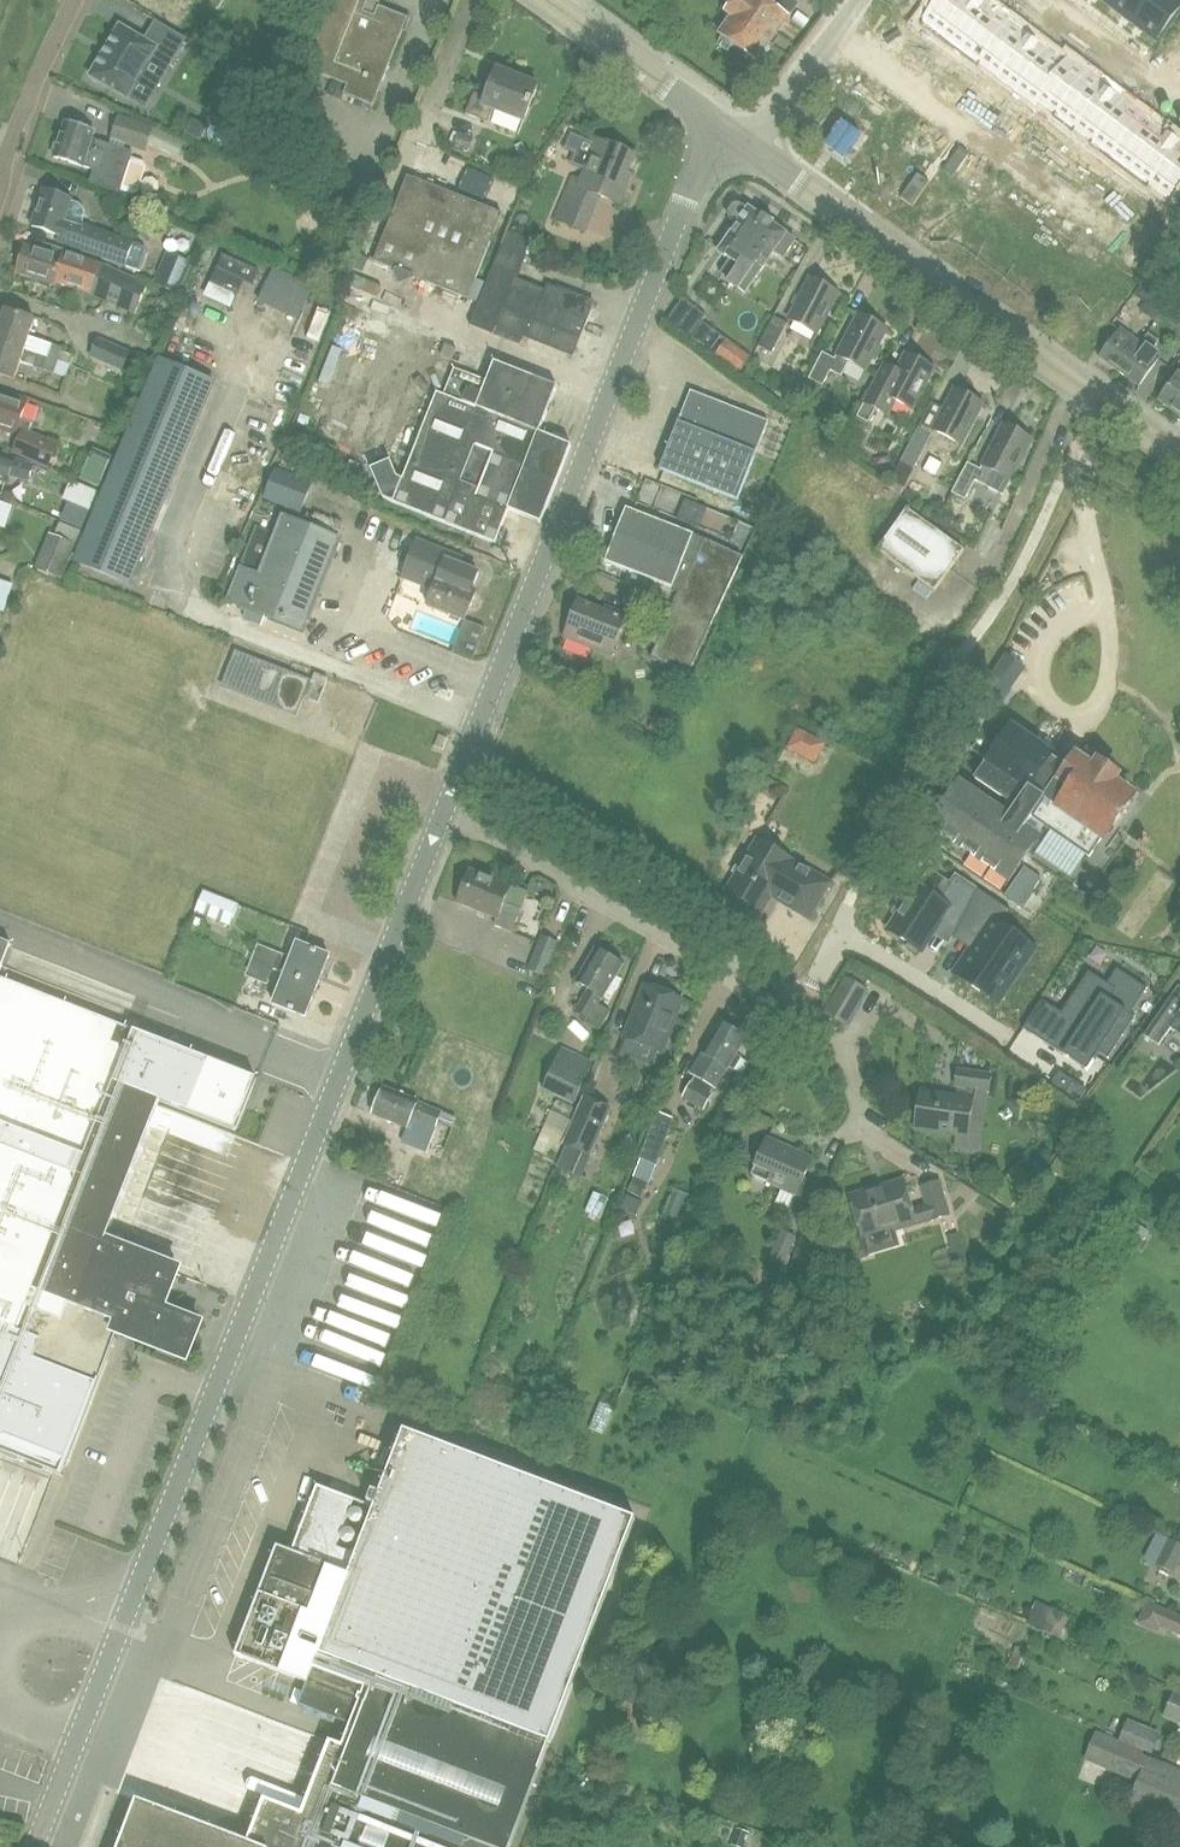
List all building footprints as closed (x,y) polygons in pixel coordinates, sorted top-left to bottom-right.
[(307,70),(347,86),(345,93),(374,104),(408,18),(378,7),(374,16),(363,12),(367,0),(334,0),(307,70)] [(789,0),(736,0),(727,13),(732,17),(719,35),(722,37),(723,43),(729,48),(736,47),(756,61),(760,56),(763,58),(770,49),(766,47),(797,5),(789,0)] [(920,24),(939,38),(968,0),(938,0),(920,24)] [(939,38),(958,52),(990,9),(979,0),(968,0),(939,38)] [(1111,6),(1121,14),(1133,22),(1150,0),(1115,0),(1111,6)] [(1133,22),(1146,32),(1156,40),(1179,7),(1179,0),(1150,0),(1133,22)] [(990,9),(958,52),(976,66),(977,67),(981,62),(980,61),(1009,23),(990,9)] [(120,26),(90,76),(127,98),(150,58),(168,68),(185,40),(155,23),(145,41),(120,26)] [(1009,23),(980,61),(981,62),(998,75),(1027,36),(1009,23)] [(889,35),(883,43),(895,52),(901,44),(889,35)] [(1027,36),(998,75),(1017,89),(1046,50),(1027,36)] [(1046,50),(1017,89),(1036,104),(1039,100),(1038,99),(1064,64),(1046,50)] [(1064,64),(1038,99),(1039,100),(1056,113),(1086,74),(1067,60),(1064,64)] [(930,66),(923,73),(935,82),(941,75),(940,74),(930,66)] [(487,98),(475,93),(466,115),(489,124),(494,110),(524,122),(538,87),(497,71),(487,98)] [(1056,113),(1052,117),(1073,133),(1076,128),(1075,127),(1104,88),(1086,74),(1056,113)] [(941,75),(935,82),(947,91),(953,83),(941,75)] [(1104,88),(1075,127),(1076,128),(1093,140),(1094,141),(1123,102),(1104,88)] [(967,94),(961,101),(972,110),(978,102),(967,94)] [(978,102),(972,110),(984,118),(990,111),(978,102)] [(1093,140),(1089,145),(1109,159),(1141,116),(1123,102),(1094,141),(1093,140)] [(921,135),(899,163),(925,182),(956,142),(931,123),(939,113),(928,104),(909,126),(921,135)] [(461,133),(466,118),(439,107),(433,123),(461,133)] [(147,152),(149,145),(177,157),(185,141),(153,128),(154,126),(118,116),(110,142),(147,152)] [(1141,116),(1109,159),(1127,173),(1160,130),(1141,116)] [(132,153),(92,140),(95,132),(65,123),(60,141),(54,143),(52,151),(55,155),(54,158),(93,170),(89,183),(120,193),(120,192),(133,195),(137,192),(145,166),(143,161),(131,158),(132,153)] [(1000,127),(994,134),(1005,143),(1011,136),(1000,127)] [(1160,130),(1127,173),(1147,188),(1150,183),(1149,182),(1178,143),(1160,130)] [(1011,136),(1005,143),(1017,152),(1023,144),(1011,136)] [(581,182),(572,178),(562,205),(559,203),(553,218),(585,232),(592,217),(600,196),(619,204),(627,185),(622,183),(634,155),(598,140),(581,182)] [(1149,182),(1150,183),(1168,197),(1179,181),(1179,145),(1178,143),(1149,182)] [(1041,149),(1035,156),(1046,165),(1052,158),(1041,149)] [(1052,158),(1046,165),(1058,174),(1064,166),(1052,158)] [(514,201),(520,178),(497,172),(491,195),(514,201)] [(408,177),(374,262),(468,300),(502,215),(408,177)] [(1078,177),(1072,184),(1083,193),(1089,186),(1078,177)] [(1089,186),(1083,193),(1095,202),(1101,194),(1089,186)] [(89,254),(126,266),(127,264),(142,269),(147,255),(145,249),(133,245),(134,243),(116,237),(82,225),(86,214),(83,208),(79,203),(72,201),(72,200),(44,190),(31,226),(60,236),(58,243),(89,254)] [(1115,205),(1109,212),(1120,221),(1126,213),(1115,205)] [(747,211),(739,206),(733,206),(728,214),(727,219),(737,226),(718,253),(730,261),(720,274),(730,281),(727,284),(745,296),(774,253),(783,259),(795,242),(748,209),(747,211)] [(1126,213),(1120,221),(1132,230),(1138,222),(1126,213)] [(148,285),(111,268),(84,259),(64,253),(65,250),(44,243),(42,252),(25,247),(16,274),(38,281),(38,284),(49,288),(52,285),(54,286),(54,283),(74,290),(89,295),(134,315),(148,285)] [(594,304),(558,290),(549,285),(546,291),(518,280),(526,255),(503,245),(470,327),(493,336),(521,347),(525,338),(572,357),(594,304)] [(166,252),(153,284),(179,294),(192,263),(166,252)] [(265,264),(251,271),(260,289),(274,282),(265,264)] [(265,296),(299,311),(310,286),(276,270),(265,296)] [(838,293),(810,278),(788,320),(817,334),(838,293)] [(1160,318),(1175,312),(1162,280),(1147,287),(1160,318)] [(202,298),(228,312),(236,298),(210,284),(202,298)] [(0,324),(0,344),(68,368),(72,355),(60,352),(61,348),(29,337),(35,320),(5,310),(0,324)] [(809,380),(823,387),(830,371),(841,377),(849,362),(865,371),(886,329),(858,315),(835,360),(823,353),(809,380)] [(758,347),(771,354),(787,324),(774,317),(758,347)] [(1121,328),(1100,357),(1120,372),(1140,344),(1141,343),(1121,328)] [(121,347),(122,345),(123,342),(102,334),(100,338),(98,337),(89,358),(122,371),(130,351),(121,347)] [(1140,344),(1120,372),(1139,386),(1161,357),(1151,350),(1157,342),(1147,335),(1141,343),(1140,344)] [(724,339),(714,354),(738,371),(748,356),(724,339)] [(0,344),(0,374),(15,379),(21,362),(53,373),(65,377),(68,368),(0,344)] [(884,364),(869,392),(882,399),(877,410),(887,416),(895,401),(913,410),(935,369),(906,354),(898,370),(884,364)] [(213,385),(159,362),(77,558),(131,581),(213,385)] [(508,510),(541,523),(571,446),(538,433),(547,412),(556,386),(494,363),(486,382),(454,369),(444,396),(437,393),(403,480),(397,478),(390,461),(370,469),(383,498),(394,502),(393,503),(495,543),(508,510)] [(1179,373),(1159,400),(1178,414),(1179,412),(1179,373)] [(982,404),(954,390),(933,431),(962,445),(982,404)] [(660,471),(738,501),(769,421),(691,391),(660,471)] [(20,435),(12,453),(48,469),(60,444),(29,431),(31,423),(21,420),(27,402),(0,393),(0,429),(16,434),(20,435)] [(856,418),(869,425),(876,412),(863,405),(856,418)] [(952,494),(965,501),(975,481),(1003,496),(1032,440),(1004,425),(981,470),(968,463),(952,494)] [(918,428),(890,481),(903,490),(931,435),(918,428)] [(99,486),(111,457),(92,449),(80,478),(99,486)] [(7,483),(11,472),(16,474),(18,479),(28,483),(34,467),(0,455),(0,481),(7,483)] [(263,499),(301,513),(312,482),(276,468),(263,499)] [(71,482),(69,481),(61,501),(90,513),(98,493),(97,493),(71,482)] [(626,509),(605,563),(672,589),(693,535),(626,509)] [(907,509),(877,551),(934,592),(964,551),(907,509)] [(276,536),(257,529),(228,601),(304,631),(340,539),(284,517),(276,536)] [(54,535),(50,533),(35,568),(62,580),(76,545),(77,545),(83,532),(59,522),(54,535)] [(705,539),(650,658),(687,675),(743,557),(705,539)] [(418,540),(403,578),(434,590),(427,607),(464,622),(476,591),(472,589),(479,572),(453,562),(455,555),(418,540)] [(21,582),(3,575),(0,585),(0,609),(10,613),(21,582)] [(579,603),(565,638),(612,656),(626,621),(625,620),(627,615),(616,611),(614,616),(579,603)] [(236,652),(223,687),(296,715),(309,681),(236,652)] [(305,698),(317,703),(327,678),(315,673),(305,698)] [(977,695),(980,697),(995,707),(1009,686),(991,674),(987,681),(977,695)] [(653,716),(646,729),(659,735),(665,722),(653,716)] [(995,751),(980,740),(974,749),(990,760),(976,779),(1017,807),(1009,819),(960,786),(932,827),(1011,881),(1039,840),(1026,831),(1034,819),(1089,857),(1102,838),(1103,839),(1121,814),(1126,818),(1130,815),(1135,807),(1134,801),(1130,798),(1137,788),(1099,762),(1098,756),(1089,750),(1082,750),(1070,769),(1051,757),(1052,755),(1012,727),(995,751)] [(797,728),(786,748),(795,753),(805,733),(797,728)] [(823,770),(837,750),(813,733),(799,753),(823,770)] [(825,890),(787,867),(791,860),(758,840),(748,857),(743,854),(732,872),(737,875),(727,892),(761,911),(772,892),(779,896),(777,900),(809,918),(825,890)] [(1025,868),(1006,896),(1023,907),(1042,879),(1025,868)] [(471,870),(457,904),(499,921),(496,928),(513,935),(523,912),(505,905),(512,886),(471,870)] [(961,926),(978,888),(956,873),(941,898),(918,883),(911,895),(905,892),(895,911),(901,914),(893,929),(925,949),(944,919),(960,929),(961,926)] [(1011,910),(978,888),(961,926),(980,938),(960,975),(1005,1003),(1038,945),(1004,923),(1011,910)] [(195,912),(229,926),(238,904),(204,891),(195,912)] [(528,970),(547,977),(560,944),(541,936),(528,970)] [(11,945),(0,941),(0,973),(11,945)] [(252,961),(273,970),(273,969),(285,973),(285,974),(318,987),(330,956),(297,944),(290,961),(279,957),(280,954),(258,945),(252,961)] [(624,966),(596,950),(577,982),(589,990),(576,1012),(588,1019),(586,1022),(600,1030),(610,1013),(598,1006),(603,998),(610,1002),(622,981),(617,978),(624,966)] [(268,985),(273,970),(252,961),(234,955),(230,964),(247,971),(246,976),(268,985)] [(1121,1034),(1133,1016),(1125,1011),(1141,986),(1146,990),(1147,988),(1117,968),(1107,984),(1093,975),(1067,1015),(1063,1012),(1043,1042),(1064,1055),(1066,1051),(1088,1066),(1086,1070),(1087,1070),(1099,1052),(1113,1029),(1121,1034)] [(306,1018),(318,987),(285,974),(273,1005),(306,1018)] [(845,978),(825,1013),(846,1025),(866,990),(845,978)] [(62,1476),(115,1333),(137,1342),(138,1340),(187,1359),(201,1323),(163,1308),(172,1286),(177,1288),(182,1276),(99,1243),(155,1100),(190,1114),(191,1113),(236,1131),(256,1078),(0,979),(0,1451),(62,1476)] [(645,985),(624,1038),(661,1053),(682,1000),(645,985)] [(1171,997),(1144,1036),(1158,1046),(1169,1030),(1179,1037),(1179,1003),(1171,997)] [(741,1058),(736,1055),(746,1038),(721,1023),(690,1073),(715,1089),(728,1068),(733,1071),(741,1058)] [(543,1088),(573,1104),(593,1064),(563,1048),(543,1088)] [(956,1096),(921,1091),(916,1129),(967,1136),(972,1100),(965,1099),(967,1088),(990,1091),(992,1075),(957,1070),(955,1087),(958,1087),(956,1096)] [(1065,1079),(1057,1074),(1051,1084),(1078,1102),(1086,1089),(1067,1076),(1065,1079)] [(682,1098),(704,1111),(714,1093),(693,1081),(682,1098)] [(442,1112),(419,1103),(419,1101),(384,1087),(373,1114),(408,1128),(408,1129),(432,1138),(435,1130),(438,1123),(450,1128),(455,1117),(442,1112)] [(581,1178),(610,1107),(584,1096),(563,1145),(565,1146),(556,1169),(581,1178)] [(538,1141),(558,1150),(564,1135),(562,1133),(573,1109),(559,1101),(538,1141)] [(653,1122),(638,1158),(640,1159),(636,1169),(654,1177),(659,1166),(656,1165),(670,1129),(653,1122)] [(766,1139),(750,1176),(794,1195),(787,1210),(804,1217),(818,1186),(802,1179),(811,1158),(766,1139)] [(627,1189),(640,1195),(645,1183),(632,1177),(627,1189)] [(850,1197),(863,1237),(893,1228),(894,1231),(932,1219),(933,1222),(950,1216),(940,1182),(922,1188),(928,1205),(913,1210),(904,1180),(850,1197)] [(1023,1199),(1011,1191),(1001,1205),(1013,1214),(1023,1199)] [(1119,1235),(1134,1244),(1144,1229),(1129,1220),(1119,1235)] [(781,1230),(768,1259),(783,1266),(796,1237),(781,1230)] [(947,1235),(957,1268),(968,1265),(958,1232),(947,1235)] [(636,1520),(404,1432),(374,1510),(318,1489),(293,1554),(278,1548),(237,1657),(243,1660),(243,1658),(308,1683),(299,1706),(357,1728),(348,1750),(331,1744),(304,1815),(266,1801),(250,1843),(137,1800),(119,1846),(510,1846),(636,1520)] [(318,1466),(315,1482),(377,1492),(385,1441),(340,1434),(334,1469),(318,1466)] [(1174,1574),(1179,1561),(1179,1544),(1169,1539),(1156,1565),(1174,1574)] [(1175,1614),(1147,1601),(1136,1624),(1157,1633),(1160,1628),(1179,1636),(1179,1616),(1175,1614)] [(1040,1630),(1060,1638),(1070,1616),(1051,1607),(1046,1617),(1040,1630)] [(1026,1654),(1016,1649),(1015,1649),(1006,1666),(1017,1670),(1026,1654)] [(1164,1718),(1179,1725),(1179,1692),(1175,1690),(1164,1718)] [(1118,1742),(1142,1751),(1152,1754),(1159,1734),(1128,1721),(1118,1742)] [(1118,1742),(1096,1733),(1086,1760),(1130,1778),(1137,1782),(1128,1802),(1179,1824),(1179,1769),(1141,1754),(1142,1751),(1118,1742)] [(735,1846),(744,1846),(749,1832),(736,1828),(731,1845),(735,1846)]
